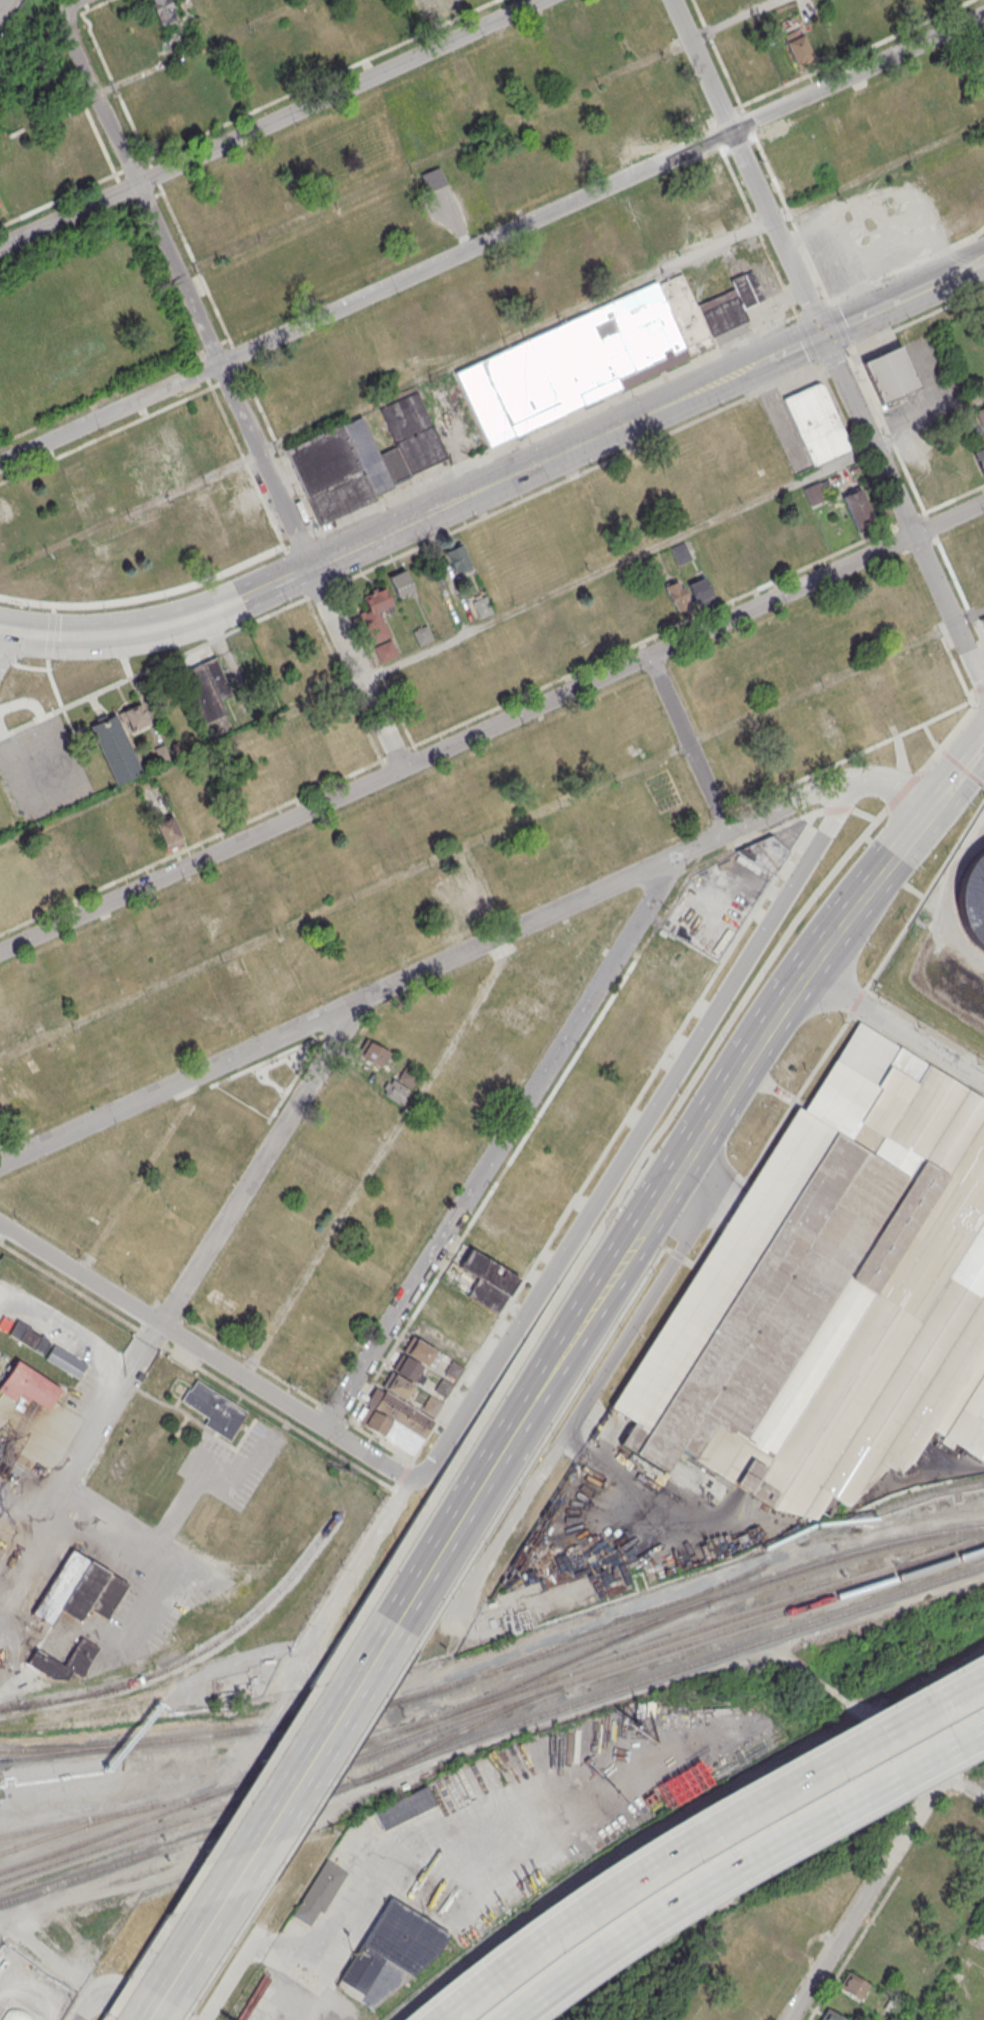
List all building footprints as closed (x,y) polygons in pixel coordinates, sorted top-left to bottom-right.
[(162,25),(176,18),(168,0),(150,0),(162,25)] [(444,0),(421,0),(433,22),(451,13),(444,0)] [(798,66),(784,39),(799,32),(813,59),(798,66)] [(429,190),(421,174),(438,166),(446,183),(429,190)] [(446,205),(428,213),(438,234),(455,226),(446,205)] [(710,336),(697,305),(734,289),(730,278),(752,268),(765,298),(742,308),(747,320),(710,336)] [(586,312),(681,271),(697,305),(710,336),(714,344),(620,386),(586,312)] [(488,446),(454,371),(586,312),(620,386),(488,446)] [(861,361),(880,403),(917,386),(898,345),(861,361)] [(781,397),(812,465),(851,447),(823,384),(816,381),(781,397)] [(376,454),(396,445),(379,408),(416,392),(446,458),(390,483),(376,454)] [(976,412),(983,408),(983,430),(976,412)] [(360,418),(376,454),(390,483),(391,486),(373,494),(342,426),(360,418)] [(318,524),(284,449),(341,424),(342,426),(373,494),(375,498),(318,524)] [(972,452),(983,446),(983,472),(982,473),(972,452)] [(811,505),(804,489),(817,483),(824,499),(811,505)] [(841,495),(855,525),(873,516),(859,486),(841,495)] [(454,574),(442,549),(460,540),(472,566),(454,574)] [(679,564),(672,548),(684,543),(691,559),(679,564)] [(399,596),(389,575),(403,568),(413,590),(399,596)] [(689,584),(704,577),(714,598),(698,605),(689,584)] [(664,585),(678,578),(690,605),(676,611),(664,585)] [(373,642),(360,613),(369,609),(363,597),(383,588),(391,605),(377,611),(387,635),(373,642)] [(661,593),(651,596),(655,612),(665,610),(661,593)] [(479,617),(472,601),(484,595),(492,611),(479,617)] [(420,644),(414,631),(426,624),(433,638),(420,644)] [(376,647),(382,662),(399,655),(392,640),(376,647)] [(204,663),(215,658),(232,695),(221,700),(204,663)] [(203,724),(180,673),(203,663),(204,663),(221,700),(226,713),(203,724)] [(131,731),(126,720),(122,721),(118,713),(140,703),(149,723),(131,731)] [(90,725),(116,783),(141,771),(114,714),(107,718),(105,714),(95,718),(97,722),(90,725)] [(153,748),(161,763),(169,759),(162,744),(153,748)] [(156,790),(149,786),(144,793),(150,798),(156,790)] [(156,822),(167,847),(183,839),(171,815),(156,822)] [(82,833),(90,830),(86,818),(77,821),(82,833)] [(735,852),(773,874),(788,850),(769,834),(735,852)] [(978,851),(983,847),(983,950),(973,941),(962,925),(956,905),(957,885),(965,867),(978,851)] [(516,976),(522,967),(514,961),(508,970),(516,976)] [(628,1421),(613,1444),(665,1477),(682,1450),(771,1506),(815,1518),(829,1497),(844,1507),(886,1465),(896,1470),(909,1463),(933,1430),(983,1463),(983,1099),(857,1020),(812,1092),(801,1109),(794,1105),(606,1407),(628,1421)] [(359,1055),(380,1067),(388,1053),(368,1040),(359,1055)] [(397,1078),(411,1086),(418,1074),(404,1066),(397,1078)] [(383,1093),(391,1079),(410,1089),(402,1103),(383,1093)] [(471,1249),(519,1278),(497,1313),(466,1294),(478,1275),(461,1265),(471,1249)] [(9,1335),(41,1354),(49,1341),(17,1322),(9,1335)] [(404,1351),(413,1337),(436,1350),(427,1364),(404,1351)] [(394,1369),(402,1354),(425,1367),(417,1382),(394,1369)] [(16,1402),(20,1396),(28,1401),(30,1397),(47,1409),(59,1391),(16,1360),(0,1382),(0,1391),(16,1402)] [(444,1372),(456,1379),(464,1367),(452,1360),(444,1372)] [(382,1386),(391,1371),(414,1385),(405,1399),(382,1386)] [(434,1389),(446,1396),(453,1384),(441,1377),(434,1389)] [(358,1420),(378,1388),(432,1423),(412,1455),(358,1420)] [(182,1401),(207,1416),(203,1422),(232,1440),(250,1412),(214,1389),(206,1401),(189,1390),(182,1401)] [(422,1408),(434,1416),(443,1402),(430,1394),(422,1408)] [(33,1614),(73,1550),(127,1584),(106,1616),(89,1606),(81,1619),(61,1607),(49,1625),(33,1614)] [(29,1662),(49,1675),(65,1678),(70,1670),(80,1676),(96,1648),(81,1639),(64,1667),(36,1650),(29,1662)] [(383,1830),(374,1811),(426,1786),(435,1805),(383,1830)] [(291,1914),(307,1924),(316,1910),(320,1912),(346,1871),(326,1859),(291,1914)] [(336,1986),(390,1898),(449,1933),(437,1953),(370,2006),(336,1986)] [(839,1985),(863,2002),(873,1988),(849,1971),(839,1985)] [(885,2007),(892,2011),(898,2001),(891,1997),(885,2007)] [(825,2005),(815,2019),(846,2019),(825,2005)] [(32,2019),(25,2010),(15,2008),(6,2010),(0,2019),(32,2019)]
